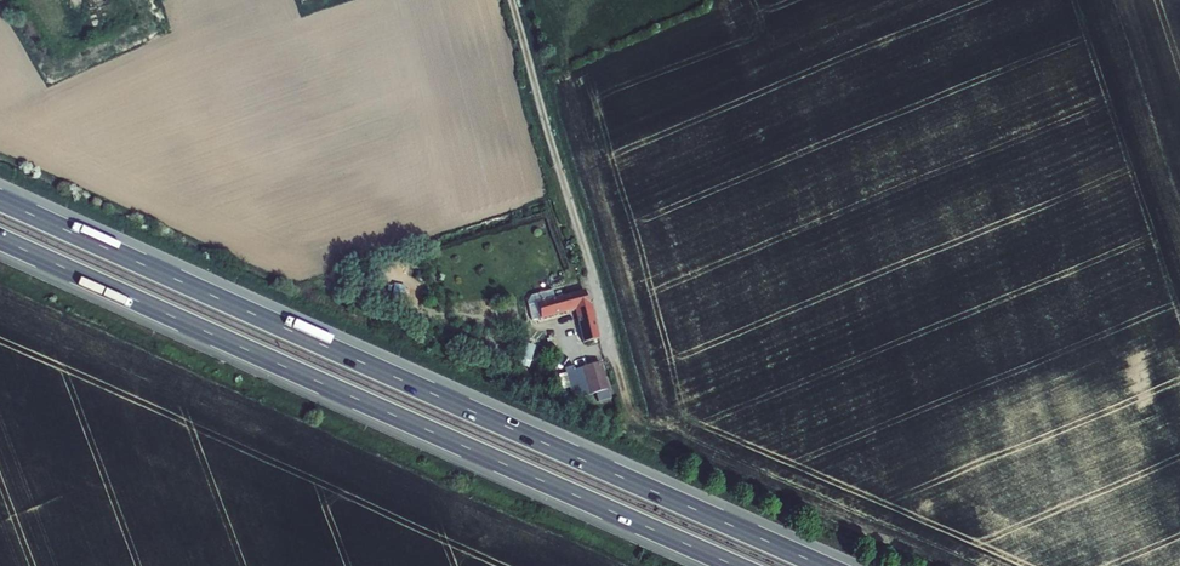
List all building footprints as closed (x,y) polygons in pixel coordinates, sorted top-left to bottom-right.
[(576,292),(528,304),(533,320),(565,311),(575,341),(593,337),(582,306),(580,306),(576,292)] [(603,399),(593,363),(568,370),(566,366),(558,369),(567,400),(588,393),(590,402),(603,399)]
